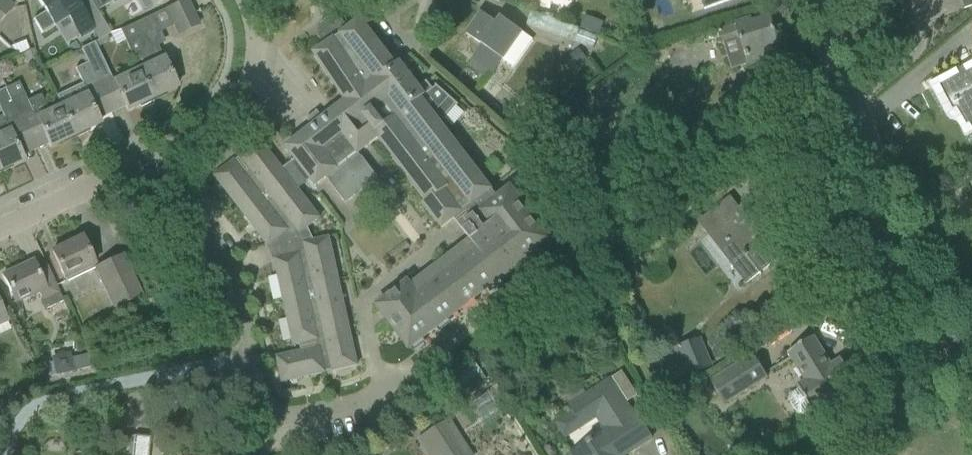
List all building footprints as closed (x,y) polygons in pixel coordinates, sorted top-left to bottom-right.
[(12,9),(2,0),(0,0),(0,21),(12,9)] [(90,0),(82,0),(77,3),(75,0),(70,0),(69,0),(38,0),(45,12),(33,20),(41,33),(68,17),(80,38),(93,30),(99,40),(110,33),(96,11),(90,0)] [(96,11),(108,4),(105,0),(90,0),(96,11)] [(174,26),(195,17),(187,0),(185,0),(166,9),(174,26)] [(704,8),(704,10),(731,0),(701,0),(704,8)] [(965,8),(971,6),(971,0),(962,0),(965,8)] [(527,26),(560,39),(594,49),(598,37),(565,23),(531,12),(527,26)] [(471,59),(493,74),(522,33),(500,18),(496,23),(482,13),(466,35),(481,45),(471,59)] [(138,70),(152,99),(177,87),(151,32),(158,29),(152,15),(120,30),(138,70)] [(427,82),(418,88),(399,63),(395,65),(360,20),(348,29),(341,19),(329,18),(319,25),(318,37),(324,46),(313,53),(345,102),(323,119),(317,111),(306,120),(312,127),(285,148),(295,160),(282,170),(260,141),(214,176),(268,246),(271,244),(278,259),(274,260),(293,346),(299,344),(301,352),(276,358),(282,382),(357,366),(329,238),(313,241),(307,228),(319,218),(298,190),(310,180),(315,187),(327,178),(330,182),(329,183),(345,204),(377,179),(361,158),(358,154),(378,138),(427,201),(423,204),(442,229),(453,220),(470,241),(410,287),(407,283),(376,306),(409,349),(550,241),(510,188),(497,198),(433,115),(450,99),(437,87),(433,90),(427,82)] [(736,27),(719,32),(723,45),(725,45),(733,69),(748,64),(749,66),(781,56),(769,18),(752,24),(751,20),(735,24),(736,27)] [(152,99),(138,70),(114,81),(112,78),(111,79),(100,57),(94,42),(81,48),(80,49),(87,63),(88,63),(112,113),(125,107),(127,111),(152,99)] [(579,48),(565,59),(574,71),(588,60),(579,48)] [(33,51),(21,57),(24,65),(37,59),(33,51)] [(112,113),(88,63),(87,63),(75,69),(82,83),(56,96),(61,106),(75,135),(100,124),(98,120),(112,113)] [(949,111),(955,108),(967,129),(971,127),(971,68),(937,87),(949,111)] [(720,91),(725,106),(758,96),(753,81),(720,91)] [(0,118),(0,171),(23,160),(21,157),(35,150),(11,99),(10,99),(5,88),(0,91),(0,108),(4,116),(0,118)] [(24,93),(11,99),(35,150),(49,144),(50,147),(75,135),(61,106),(49,112),(41,95),(27,101),(24,93)] [(549,182),(539,168),(522,180),(533,194),(549,182)] [(761,226),(763,224),(747,203),(738,210),(730,199),(700,222),(733,265),(744,256),(760,276),(789,254),(772,231),(768,234),(761,226)] [(66,282),(95,268),(96,268),(82,238),(52,252),(66,282)] [(96,268),(95,268),(114,309),(141,296),(122,256),(96,268)] [(3,275),(11,293),(15,303),(38,292),(46,309),(63,301),(60,294),(48,269),(38,273),(33,261),(3,275)] [(805,381),(797,386),(799,389),(789,395),(788,400),(797,414),(802,415),(811,409),(813,412),(856,385),(840,359),(831,365),(813,337),(787,353),(805,381)] [(665,354),(676,380),(710,366),(699,340),(665,354)] [(91,367),(88,354),(71,358),(70,353),(52,357),(50,358),(51,363),(43,365),(45,377),(54,375),(55,377),(74,372),(74,371),(91,367)] [(710,381),(726,405),(768,378),(752,354),(710,381)] [(439,390),(449,406),(473,390),(462,374),(439,390)] [(571,411),(553,422),(564,440),(596,419),(603,430),(566,453),(567,454),(626,454),(652,438),(641,421),(633,411),(611,377),(585,393),(582,387),(564,398),(571,411)] [(448,422),(420,440),(429,454),(469,454),(448,422)] [(150,437),(134,436),(132,454),(148,454),(150,437)]
